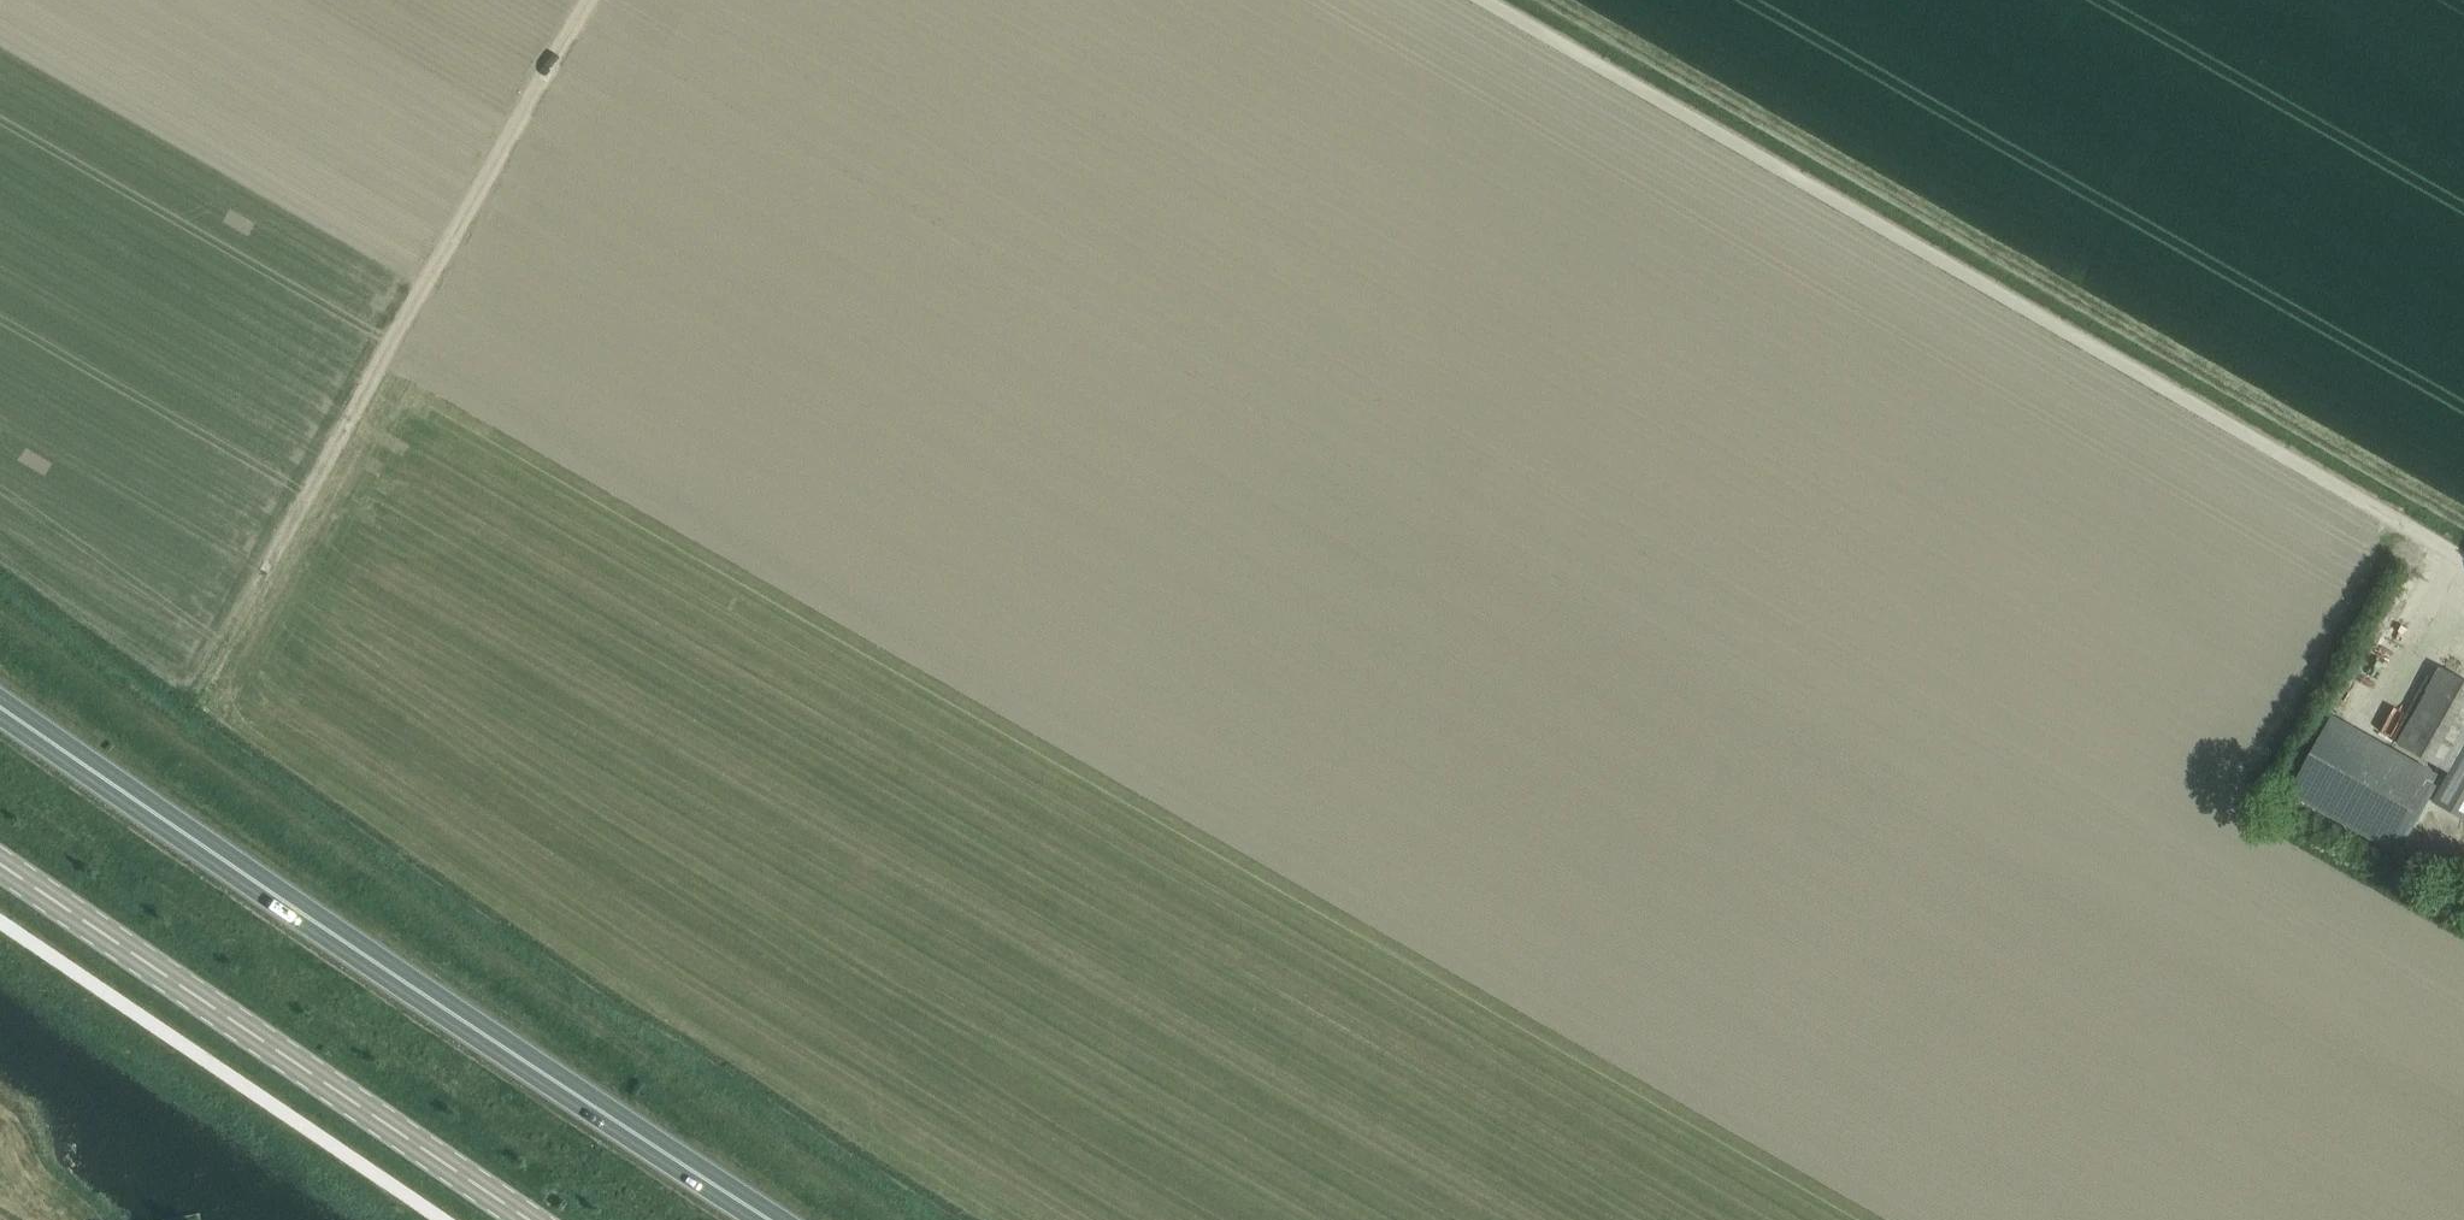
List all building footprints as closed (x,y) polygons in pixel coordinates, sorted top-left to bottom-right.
[(2397,741),(2449,771),(2463,746),(2463,680),(2440,666),(2397,741)] [(2289,790),(2394,851),(2437,775),(2332,715),(2289,790)] [(2433,801),(2463,818),(2463,746),(2449,771),(2433,801)]
